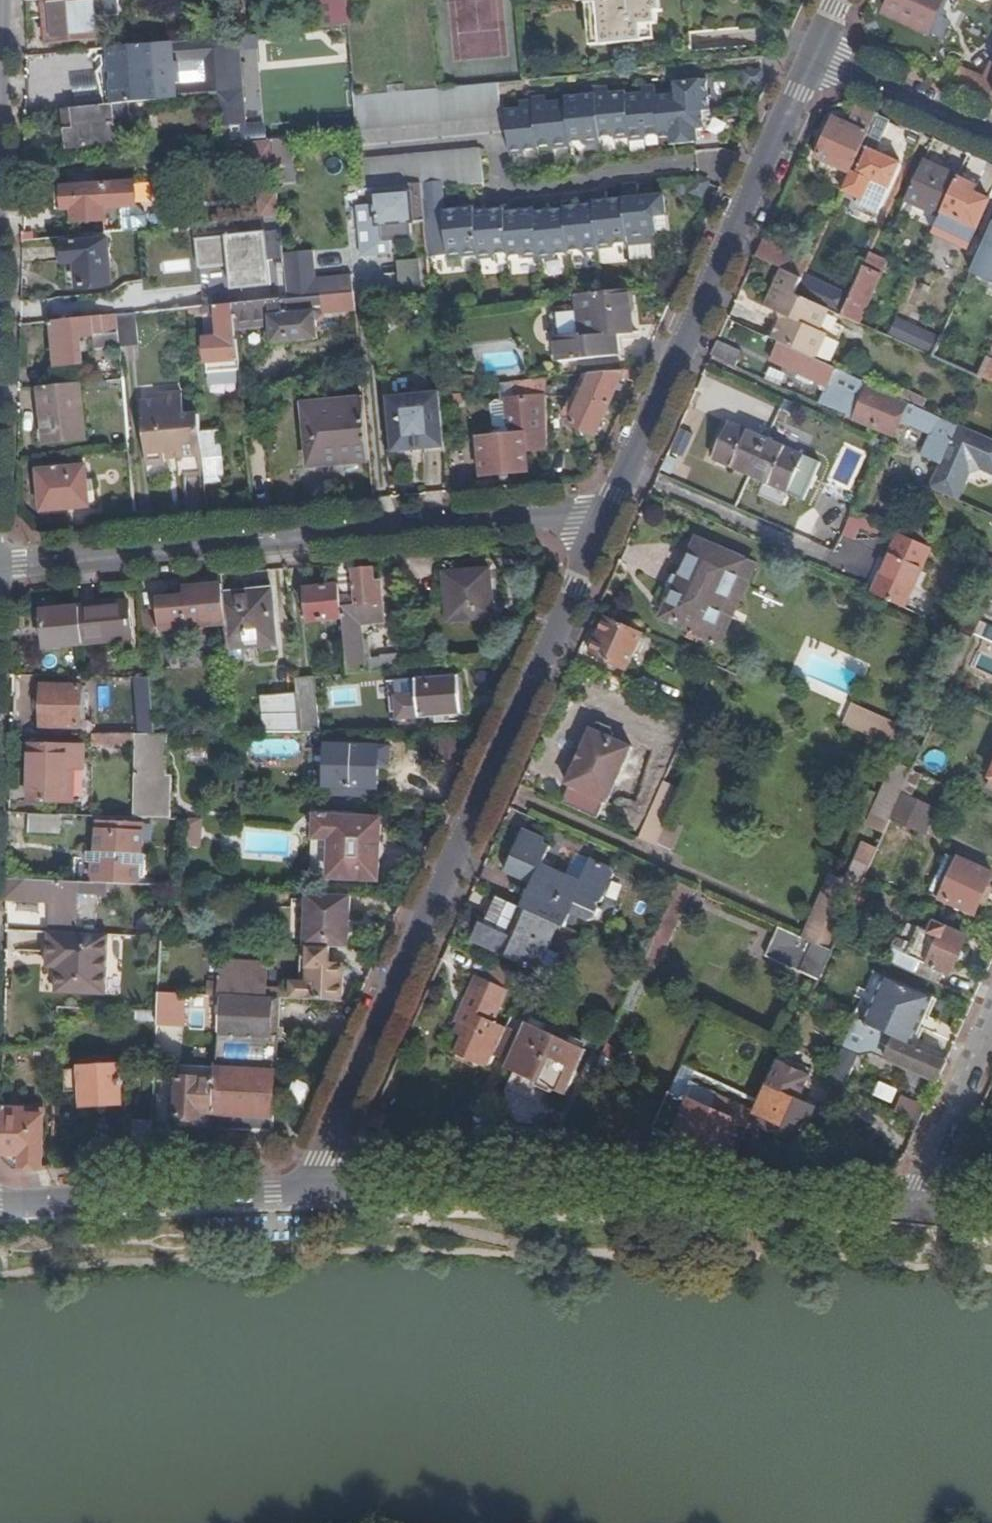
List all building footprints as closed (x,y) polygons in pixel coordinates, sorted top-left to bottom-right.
[(28,2),(28,21),(46,20),(49,45),(98,41),(97,24),(102,23),(102,13),(118,11),(117,0),(48,0),(28,2)] [(317,30),(348,27),(346,0),(314,0),(317,30)] [(579,4),(588,3),(588,7),(598,6),(602,49),(649,45),(647,27),(664,26),(663,14),(668,14),(668,11),(662,12),(661,0),(579,0),(579,4)] [(888,17),(942,41),(950,24),(943,21),(946,15),(940,12),(945,1),(948,2),(949,0),(895,0),(888,17)] [(592,51),(602,49),(598,6),(588,7),(592,51)] [(228,38),(174,44),(175,63),(181,63),(183,85),(177,85),(178,100),(218,96),(234,95),(228,38)] [(111,68),(104,69),(100,74),(104,106),(128,104),(178,100),(177,85),(183,85),(181,63),(175,63),(174,44),(109,50),(111,68)] [(109,50),(102,51),(104,67),(104,69),(111,68),(109,50)] [(954,85),(991,102),(991,66),(985,80),(986,81),(983,86),(959,75),(954,85)] [(747,89),(765,86),(763,75),(746,77),(747,89)] [(545,111),(533,113),(533,115),(522,117),(521,112),(505,114),(510,159),(524,156),(524,154),(538,153),(537,150),(550,149),(551,151),(572,149),(571,146),(583,145),(584,148),(600,146),(599,141),(612,140),(613,142),(628,141),(628,144),(645,142),(644,140),(656,138),(657,142),(668,141),(676,140),(676,148),(695,146),(693,132),(700,131),(698,116),(700,115),(699,100),(706,100),(704,83),(672,86),(674,99),(653,101),(641,102),(640,97),(623,99),(623,95),(605,97),(605,102),(593,103),(582,104),(582,99),(563,101),(563,104),(544,107),(545,111)] [(501,121),(498,86),(442,92),(356,100),(359,134),(501,121)] [(640,95),(640,97),(641,102),(653,101),(653,93),(640,95)] [(593,95),(593,103),(605,102),(605,97),(605,94),(593,95)] [(581,96),(582,99),(582,104),(593,103),(593,95),(581,96)] [(699,100),(700,115),(708,115),(706,100),(699,100)] [(533,108),(533,113),(545,111),(544,107),(544,103),(532,105),(533,108)] [(104,106),(64,110),(67,150),(117,145),(115,121),(130,119),(128,104),(104,106)] [(533,115),(533,113),(533,108),(521,109),(521,112),(522,117),(533,115)] [(892,121),(878,115),(868,135),(850,174),(843,191),(859,198),(857,204),(878,214),(902,165),(877,153),(892,121)] [(850,174),(868,135),(835,121),(817,159),(850,174)] [(273,143),(275,167),(295,165),(293,141),(273,143)] [(273,143),(259,145),(261,168),(275,167),(273,143)] [(422,188),(483,182),(480,153),(361,165),(364,194),(375,193),(422,188)] [(943,215),(959,180),(924,164),(908,201),(942,218),(943,215)] [(295,165),(275,167),(277,186),(297,184),(295,165)] [(106,222),(107,236),(126,234),(123,208),(137,207),(135,185),(93,188),(93,178),(72,179),(73,189),(56,190),(56,212),(74,211),(75,225),(106,222)] [(978,188),(959,180),(943,215),(977,230),(990,202),(976,194),(978,188)] [(702,202),(710,186),(699,181),(692,197),(702,202)] [(484,188),(483,182),(422,188),(423,202),(426,201),(432,259),(463,256),(463,259),(478,257),(479,261),(495,259),(495,257),(508,255),(509,259),(524,257),(524,261),(539,259),(540,262),(556,260),(556,257),(571,256),(570,253),(584,252),(584,255),(599,253),(599,251),(614,249),(613,246),(627,245),(627,248),(654,245),(653,236),(658,236),(657,218),(667,217),(665,196),(649,198),(650,202),(640,204),(639,197),(638,185),(622,187),(623,200),(606,202),(606,207),(594,207),(595,212),(582,214),(581,209),(565,211),(565,213),(548,214),(548,219),(536,220),(536,217),(523,218),(522,214),(505,215),(505,212),(487,214),(487,219),(475,220),(474,217),(464,218),(464,214),(462,214),(444,215),(442,192),(484,188)] [(411,227),(426,225),(423,202),(422,188),(375,193),(376,206),(357,208),(362,261),(393,258),(392,246),(413,244),(411,227)] [(650,202),(649,198),(649,196),(639,197),(640,204),(650,202)] [(606,207),(606,202),(606,199),(594,201),(594,204),(594,207),(606,207)] [(595,212),(594,207),(594,204),(581,206),(581,209),(582,214),(595,212)] [(280,220),(279,207),(262,208),(263,220),(280,220)] [(461,209),(462,214),(464,214),(464,218),(474,217),(475,213),(474,208),(461,209)] [(522,211),(522,214),(523,218),(536,217),(535,212),(535,209),(522,211)] [(475,213),(474,217),(475,220),(487,219),(487,214),(486,211),(475,213)] [(535,212),(536,217),(536,220),(548,219),(548,214),(547,211),(535,212)] [(148,217),(149,232),(164,230),(163,215),(148,217)] [(263,220),(250,222),(254,272),(285,269),(284,256),(280,220),(263,220)] [(182,229),(168,230),(169,239),(182,238),(182,229)] [(788,249),(765,239),(756,260),(783,272),(802,281),(809,264),(787,254),(788,249)] [(112,288),(108,242),(65,246),(68,289),(73,289),(73,283),(79,283),(80,291),(112,288)] [(289,301),(355,296),(354,279),(317,281),(310,282),(309,272),(317,272),(315,254),(284,256),(285,269),(286,284),(289,301)] [(885,261),(870,254),(847,304),(842,316),(860,324),(881,277),(879,275),(885,261)] [(399,265),(401,294),(423,292),(420,263),(399,265)] [(241,266),(230,267),(232,291),(243,290),(241,266)] [(310,282),(317,281),(317,272),(309,272),(310,282)] [(802,281),(783,272),(766,309),(779,314),(782,321),(773,341),(779,344),(816,360),(827,336),(819,332),(829,310),(796,295),(801,284),(802,281)] [(250,297),(251,305),(289,301),(286,284),(257,287),(258,296),(250,297)] [(810,287),(801,284),(796,295),(829,310),(842,316),(847,304),(835,299),(834,300),(810,290),(810,287)] [(634,335),(630,295),(586,299),(590,338),(558,341),(560,366),(620,360),(618,337),(634,335)] [(234,307),(237,334),(270,330),(271,333),(284,332),(285,345),(319,342),(317,322),(326,316),(357,314),(356,308),(355,296),(289,301),(251,305),(234,307)] [(586,299),(570,300),(571,315),(555,316),(558,341),(590,338),(586,299)] [(212,386),(241,383),(237,334),(234,307),(216,309),(216,316),(218,340),(206,341),(208,365),(210,365),(212,386)] [(203,318),(216,316),(216,309),(201,310),(203,316),(203,318)] [(135,316),(117,318),(118,336),(119,346),(120,348),(138,346),(135,316)] [(898,317),(891,336),(931,352),(939,334),(898,317)] [(117,318),(53,324),(57,368),(82,366),(80,340),(95,339),(118,336),(117,318)] [(979,335),(950,321),(934,357),(981,378),(990,358),(973,350),(979,335)] [(284,332),(271,333),(272,346),(285,345),(284,332)] [(118,336),(95,339),(96,347),(119,346),(118,336)] [(742,354),(718,344),(712,357),(736,367),(742,354)] [(838,370),(816,360),(779,344),(772,361),(825,385),(823,391),(829,393),(831,388),(830,387),(838,370)] [(981,378),(991,384),(991,360),(990,358),(981,378)] [(625,377),(637,383),(642,372),(592,376),(585,392),(578,392),(578,397),(585,396),(611,408),(625,377)] [(851,376),(835,411),(850,417),(864,386),(866,382),(851,376)] [(546,381),(547,399),(564,400),(563,379),(546,381)] [(515,384),(516,402),(547,399),(546,381),(515,384)] [(40,388),(42,419),(44,437),(52,436),(53,444),(86,441),(81,385),(40,388)] [(944,420),(864,386),(850,417),(849,418),(893,436),(901,420),(933,436),(924,457),(942,465),(960,425),(945,418),(944,420)] [(203,456),(201,434),(199,417),(184,418),(182,395),(158,397),(158,404),(142,406),(147,466),(166,465),(165,454),(177,452),(178,459),(203,456)] [(425,453),(446,451),(441,396),(388,402),(393,456),(413,454),(412,449),(425,448),(425,453)] [(597,439),(611,408),(585,396),(578,397),(576,400),(570,400),(568,404),(572,407),(566,419),(572,422),(570,427),(597,439)] [(527,454),(549,452),(547,399),(516,402),(510,402),(513,438),(479,440),(482,479),(529,475),(527,454)] [(311,469),(370,463),(365,404),(305,409),(311,469)] [(751,478),(767,441),(730,425),(714,461),(751,478)] [(960,425),(942,465),(932,487),(958,499),(971,470),(990,462),(991,467),(991,439),(960,425)] [(203,456),(206,486),(226,484),(222,432),(201,434),(203,456)] [(805,458),(767,441),(751,478),(789,494),(805,458)] [(89,508),(86,470),(39,473),(43,512),(89,508)] [(883,529),(865,520),(862,529),(879,537),(883,529)] [(900,536),(873,596),(905,610),(932,551),(900,536)] [(726,553),(699,541),(663,620),(721,646),(740,604),(731,600),(752,556),(729,546),(726,553)] [(355,563),(337,565),(339,587),(348,675),(409,670),(408,656),(365,660),(362,627),(384,625),(380,585),(374,585),(373,572),(355,573),(355,563)] [(455,574),(459,621),(494,618),(489,571),(455,574)] [(448,622),(459,621),(455,574),(444,575),(448,622)] [(158,609),(142,611),(145,640),(160,639),(160,633),(163,632),(226,626),(223,595),(222,586),(184,590),(185,598),(168,599),(168,609),(158,609)] [(341,621),(339,587),(303,591),(306,624),(341,621)] [(226,626),(228,651),(276,646),(271,591),(223,595),(226,626)] [(157,600),(158,609),(168,609),(168,599),(157,600)] [(127,604),(79,609),(82,645),(131,640),(127,604)] [(82,645),(79,609),(40,613),(43,649),(82,645)] [(644,635),(608,618),(592,655),(628,671),(644,635)] [(460,677),(395,683),(398,721),(436,718),(436,724),(460,723),(461,715),(463,715),(460,677)] [(296,695),(300,734),(320,734),(314,678),(295,680),(296,695)] [(149,679),(135,679),(139,729),(131,731),(131,736),(134,736),(154,736),(149,679)] [(398,721),(395,683),(388,683),(391,721),(398,721)] [(80,687),(42,687),(41,728),(79,728),(80,687)] [(262,698),(265,735),(300,734),(296,695),(262,698)] [(853,712),(902,734),(903,729),(855,707),(853,712)] [(847,726),(895,748),(902,734),(853,712),(847,726)] [(561,804),(597,821),(606,803),(608,804),(633,748),(612,739),(615,735),(612,728),(600,723),(594,725),(584,748),(576,767),(568,784),(570,785),(561,804)] [(154,736),(134,736),(134,747),(133,819),(170,820),(172,777),(166,777),(169,735),(154,736)] [(131,736),(92,736),(92,742),(103,742),(102,747),(134,747),(134,736),(131,736)] [(576,767),(584,748),(579,746),(571,764),(576,767)] [(327,747),(325,802),(349,802),(376,804),(378,748),(327,747)] [(83,748),(31,748),(29,802),(71,803),(72,770),(83,770),(83,748)] [(902,797),(913,773),(899,767),(885,797),(900,803),(902,797)] [(900,803),(885,797),(855,863),(869,870),(893,819),(900,803)] [(928,809),(902,797),(900,803),(893,819),(919,830),(928,809)] [(60,816),(28,814),(28,832),(59,834),(60,816)] [(381,822),(318,819),(317,838),(333,839),(331,878),(378,881),(381,822)] [(189,821),(175,820),(170,888),(184,888),(189,821)] [(97,823),(94,884),(108,885),(139,887),(143,832),(133,832),(133,824),(97,823)] [(143,824),(133,824),(133,832),(143,832),(143,824)] [(532,886),(521,910),(558,927),(565,930),(571,916),(588,924),(594,921),(599,911),(597,905),(602,903),(614,877),(612,871),(590,861),(580,884),(543,867),(551,849),(543,845),(544,841),(523,832),(504,874),(532,886)] [(960,861),(954,873),(947,870),(941,883),(949,886),(942,901),(976,916),(991,881),(991,876),(960,861)] [(860,889),(865,879),(869,870),(855,863),(853,863),(844,881),(860,889)] [(860,916),(875,883),(865,879),(860,889),(850,912),(860,916)] [(94,884),(7,880),(6,900),(51,902),(50,908),(76,909),(78,894),(93,895),(93,894),(107,895),(108,885),(94,884)] [(837,940),(850,912),(860,889),(844,881),(840,890),(830,885),(805,940),(832,952),(837,940)] [(678,883),(678,884),(676,889),(683,892),(685,886),(678,883)] [(345,896),(309,894),(307,947),(331,948),(348,948),(350,912),(345,909),(345,896)] [(521,910),(498,899),(486,926),(509,937),(521,910)] [(76,909),(50,908),(50,915),(76,916),(76,909)] [(509,937),(486,926),(479,923),(472,941),(537,972),(541,965),(558,927),(521,910),(509,937)] [(76,916),(50,915),(50,930),(75,931),(76,916)] [(916,975),(939,986),(945,974),(950,976),(966,938),(935,925),(931,935),(931,937),(926,949),(925,949),(919,962),(922,963),(916,975)] [(549,981),(571,932),(565,930),(558,927),(541,965),(545,967),(541,976),(549,981)] [(805,940),(779,929),(767,957),(787,966),(780,975),(802,994),(801,997),(807,1000),(810,1001),(832,952),(805,940)] [(34,933),(10,932),(9,945),(34,945),(34,933)] [(106,996),(109,936),(48,933),(47,953),(58,953),(57,969),(56,994),(106,996)] [(331,948),(307,947),(301,947),(300,965),(308,965),(307,983),(299,983),(291,982),(290,990),(265,989),(266,964),(221,962),(220,997),(343,1003),(345,965),(330,964),(331,948)] [(58,953),(47,953),(47,969),(57,969),(58,953)] [(300,965),(299,983),(307,983),(308,965),(300,965)] [(513,975),(490,965),(483,981),(506,991),(513,975)] [(876,973),(854,1021),(857,1023),(911,1047),(918,1029),(924,1031),(937,1001),(876,973)] [(457,1056),(488,1071),(494,1058),(507,1030),(493,1023),(506,991),(483,981),(477,978),(457,1024),(460,1025),(469,1029),(464,1041),(457,1056)] [(185,1028),(187,995),(160,993),(159,1013),(158,1027),(185,1028)] [(216,1069),(214,1115),(272,1117),(277,1036),(271,1036),(273,1002),(220,999),(216,1069)] [(633,1015),(622,1010),(617,1021),(606,1047),(616,1051),(633,1015)] [(939,1083),(948,1064),(911,1047),(857,1023),(830,1083),(846,1091),(862,1056),(874,1053),(939,1083)] [(520,1035),(507,1030),(494,1058),(508,1064),(505,1070),(565,1097),(586,1051),(526,1024),(520,1035)] [(455,1036),(464,1041),(469,1029),(460,1025),(455,1036)] [(812,1078),(779,1062),(761,1102),(755,1114),(771,1121),(767,1129),(798,1144),(803,1135),(805,1137),(817,1110),(801,1102),(812,1078)] [(81,1071),(66,1072),(66,1095),(82,1094),(83,1108),(123,1106),(120,1067),(81,1069),(81,1071)] [(202,1115),(214,1115),(216,1069),(179,1067),(176,1119),(201,1120),(202,1115)] [(671,1093),(654,1129),(656,1131),(654,1135),(672,1143),(674,1139),(722,1160),(732,1164),(752,1122),(755,1114),(761,1102),(696,1072),(694,1073),(685,1093),(698,1099),(695,1104),(671,1093)] [(880,1081),(875,1095),(893,1102),(898,1088),(880,1081)] [(896,1114),(921,1125),(927,1110),(904,1100),(896,1114)] [(31,1171),(42,1170),(43,1118),(25,1117),(25,1112),(2,1111),(1,1156),(16,1171),(31,1171)] [(752,1122),(767,1129),(771,1121),(755,1114),(752,1122)] [(133,1164),(151,1163),(154,1122),(135,1122),(133,1164)]
